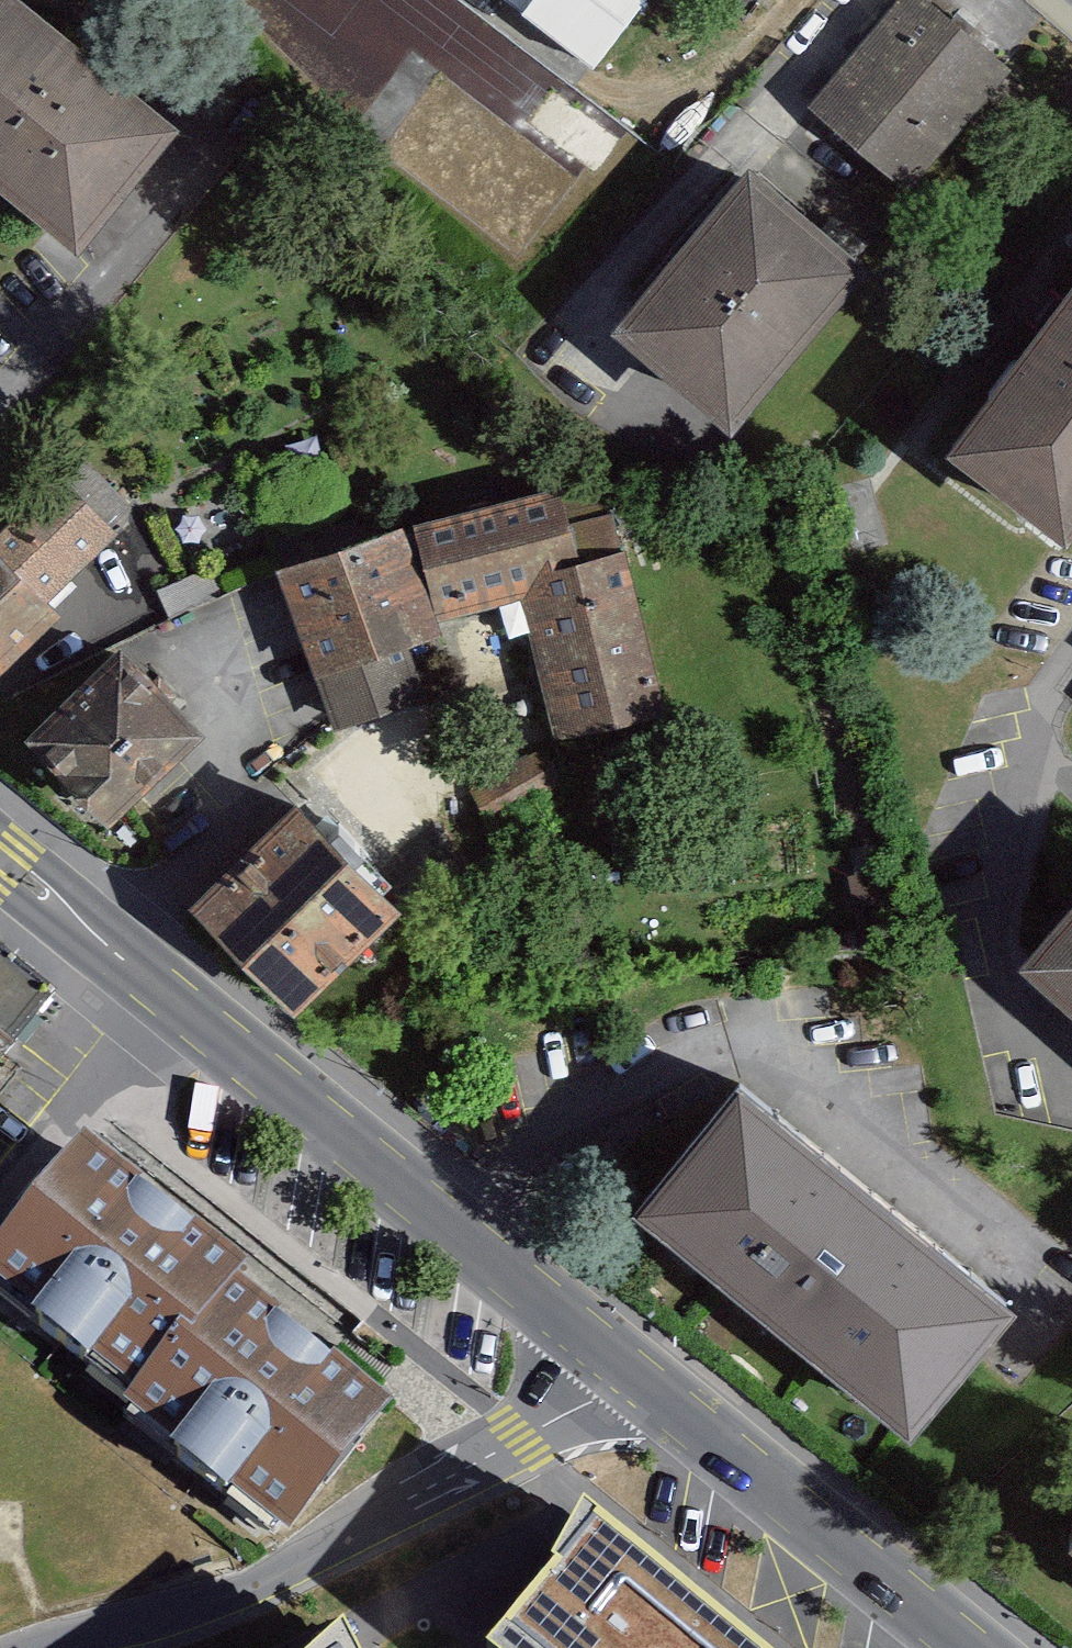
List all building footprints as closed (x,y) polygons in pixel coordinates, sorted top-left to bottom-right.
[(77,241),(178,111),(35,0),(0,0),(0,181),(77,241)] [(522,7),(595,63),(640,0),(527,0),(522,7)] [(812,105),(918,188),(1017,61),(939,0),(894,0),(812,105)] [(748,146),(612,312),(736,414),(873,248),(748,146)] [(944,466),(1065,557),(1071,548),(1071,299),(944,466)] [(120,529),(42,454),(0,498),(0,653),(120,529)] [(578,563),(559,491),(413,530),(438,625),(521,603),(548,561),(560,568),(578,563)] [(438,625),(404,530),(278,575),(335,733),(425,701),(408,653),(444,640),(438,625)] [(521,603),(554,744),(666,718),(627,552),(578,563),(560,568),(548,561),(521,603)] [(119,627),(24,722),(114,811),(208,715),(119,627)] [(296,811),(190,913),(296,1023),(402,920),(296,811)] [(1019,980),(1071,1026),(1071,919),(1019,980)] [(48,991),(0,952),(0,1050),(48,991)] [(743,1085),(647,1203),(911,1418),(1008,1299),(743,1085)] [(78,1137),(0,1233),(0,1302),(129,1408),(234,1278),(241,1271),(78,1137)] [(390,1402),(234,1278),(129,1408),(115,1426),(271,1550),(390,1402)] [(593,1515),(498,1647),(752,1647),(593,1515)] [(337,1631),(318,1647),(347,1647),(337,1631)]
